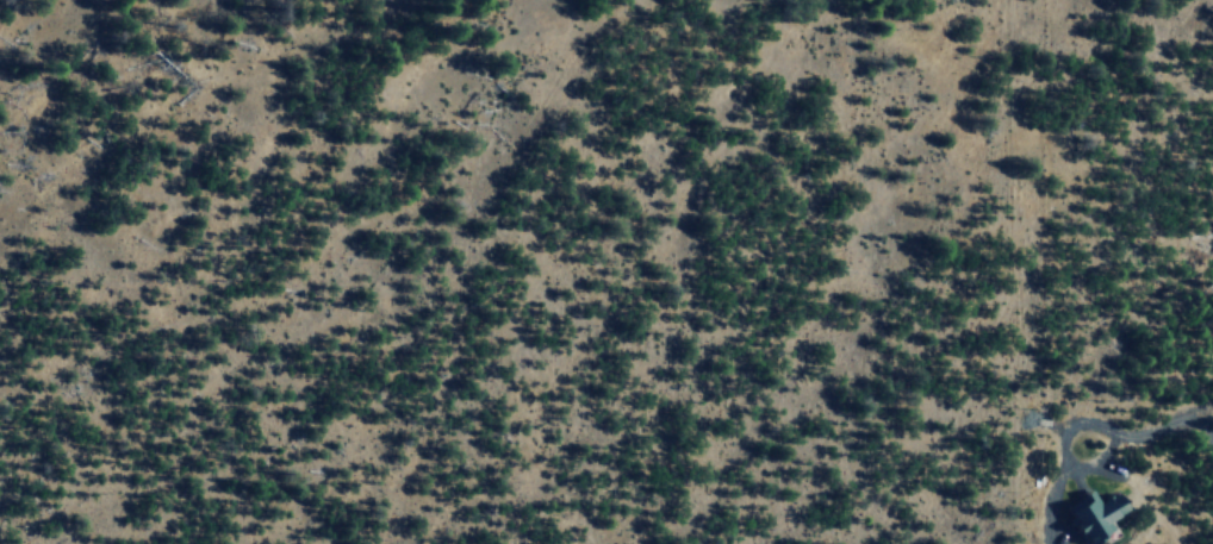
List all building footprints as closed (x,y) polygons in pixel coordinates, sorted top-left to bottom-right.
[(1117,531),(1111,523),(1131,509),(1118,492),(1102,503),(1093,490),(1068,508),(1094,543),(1098,543),(1117,531)]
